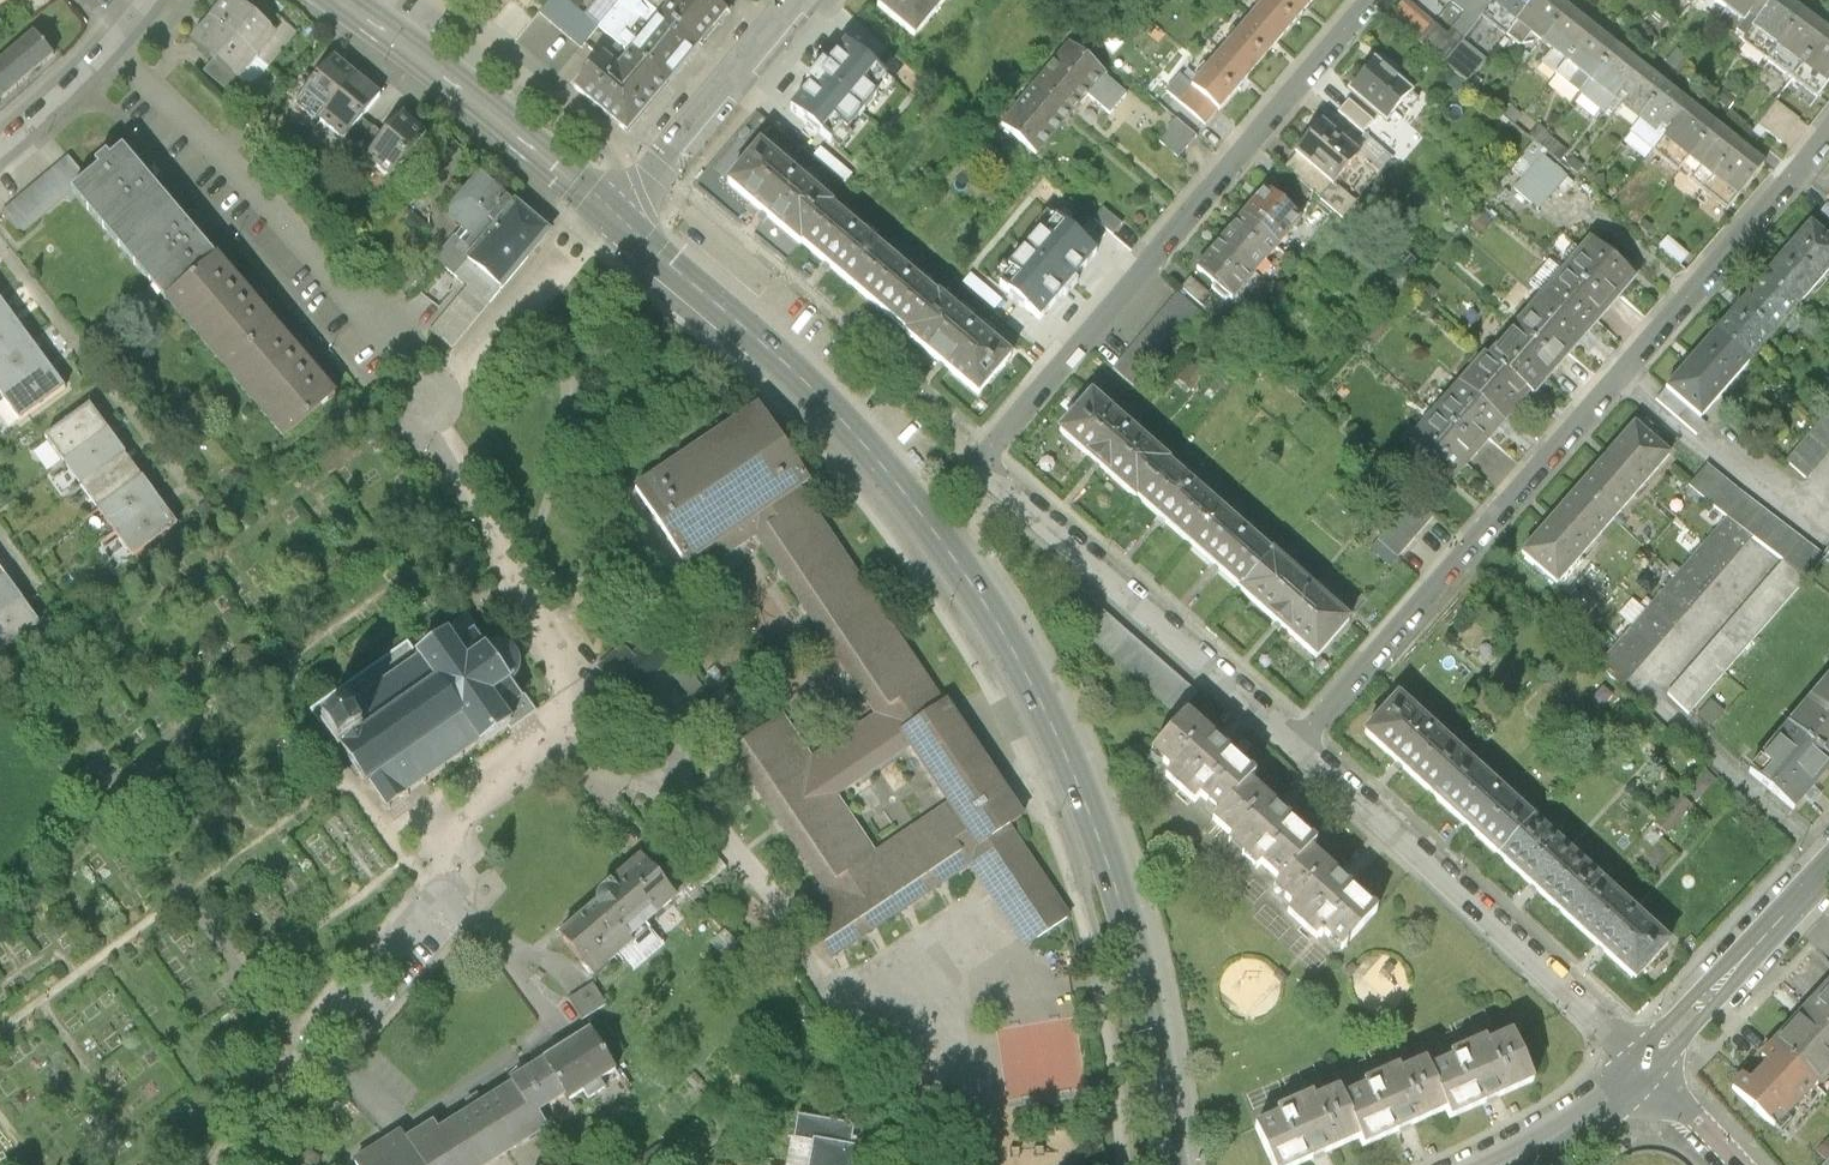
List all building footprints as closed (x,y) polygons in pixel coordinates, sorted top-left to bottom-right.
[(1,17),(17,4),(22,0),(0,0),(0,17),(1,17)] [(49,0),(22,0),(17,4),(31,21),(52,4),(49,0)] [(231,0),(230,0),(212,21),(261,61),(279,39),(231,0)] [(566,0),(553,0),(540,16),(583,50),(599,31),(601,28),(566,0)] [(701,50),(730,16),(711,0),(678,0),(663,18),(701,50)] [(908,47),(947,0),(879,0),(868,14),(908,47)] [(1258,13),(1284,35),(1315,0),(1270,0),(1258,13)] [(1517,24),(1536,0),(1496,0),(1492,5),(1517,24)] [(1541,43),(1566,11),(1553,0),(1536,0),(1517,24),(1541,43)] [(1727,11),(1735,0),(1711,0),(1727,11)] [(1752,30),(1774,0),(1735,0),(1727,11),(1752,30)] [(1777,49),(1801,16),(1779,0),(1774,0),(1752,30),(1777,49)] [(1541,43),(1565,62),(1591,30),(1566,11),(1541,43)] [(1258,13),(1225,51),(1251,73),(1284,35),(1258,13)] [(1777,49),(1802,67),(1826,35),(1801,16),(1777,49)] [(630,54),(669,87),(701,50),(663,18),(662,17),(630,54)] [(261,61),(212,21),(194,44),(242,83),(261,61)] [(1565,62),(1589,82),(1615,49),(1591,30),(1565,62)] [(1826,35),(1802,67),(1827,86),(1828,83),(1828,37),(1826,35)] [(1439,64),(1463,82),(1483,57),(1459,38),(1439,64)] [(34,40),(0,70),(0,103),(2,106),(53,61),(34,40)] [(886,79),(846,45),(826,68),(822,64),(805,84),(810,87),(790,110),(831,144),(843,130),(847,133),(877,97),(874,93),(886,79)] [(1037,87),(1069,114),(1087,93),(1111,113),(1126,95),(1070,47),(1037,87)] [(1589,82),(1614,101),(1639,68),(1615,49),(1589,82)] [(1218,112),(1251,73),(1225,51),(1192,89),(1218,112)] [(626,106),(612,123),(628,136),(669,87),(630,54),(618,69),(626,106)] [(618,69),(604,56),(574,91),(612,123),(626,106),(618,69)] [(360,79),(335,60),(298,105),(322,125),(360,79)] [(1372,65),(1350,92),(1387,123),(1409,96),(1372,65)] [(1614,101),(1638,120),(1664,88),(1639,68),(1614,101)] [(384,99),(360,79),(322,125),(346,145),(365,121),(384,99)] [(1205,127),(1218,112),(1192,89),(1180,79),(1166,94),(1205,127)] [(1036,154),(1069,114),(1037,87),(1003,126),(1036,154)] [(1638,120),(1662,139),(1688,107),(1664,88),(1638,120)] [(1775,104),(1757,127),(1781,145),(1799,123),(1775,104)] [(1662,139),(1687,158),(1712,126),(1688,107),(1662,139)] [(404,116),(386,138),(366,161),(393,184),(431,138),(404,116)] [(374,129),(365,121),(346,145),(355,152),(374,129)] [(1179,158),(1197,138),(1177,121),(1160,141),(1179,158)] [(1319,126),(1295,155),(1298,158),(1330,185),(1354,156),(1319,126)] [(1687,158),(1711,178),(1737,145),(1712,126),(1687,158)] [(386,138),(374,129),(355,152),(366,161),(386,138)] [(1761,164),(1737,145),(1711,178),(1735,197),(1761,164)] [(727,186),(799,246),(831,208),(759,148),(727,186)] [(73,192),(121,248),(171,206),(123,150),(110,162),(106,157),(96,166),(99,170),(88,180),(73,192)] [(3,215),(22,237),(73,192),(88,180),(69,158),(3,215)] [(1356,208),(1330,185),(1298,158),(1284,173),(1343,223),(1356,208)] [(1512,191),(1538,213),(1566,180),(1540,158),(1512,191)] [(455,225),(461,230),(435,261),(457,281),(472,264),(499,232),(520,208),(482,174),(451,210),(450,214),(450,218),(451,221),(453,223),(455,225)] [(1267,192),(1244,218),(1277,246),(1299,220),(1267,192)] [(217,260),(171,206),(121,248),(167,302),(217,260)] [(520,208),(499,232),(533,260),(553,237),(520,208)] [(884,253),(831,208),(799,246),(852,291),(884,253)] [(1244,218),(1223,243),(1255,271),(1277,246),(1244,218)] [(1012,273),(999,287),(1040,321),(1096,255),(1056,220),(1044,235),(1040,232),(1008,270),(1012,273)] [(1762,281),(1795,310),(1828,271),(1828,244),(1810,227),(1762,281)] [(504,293),(533,260),(499,232),(472,264),(504,293)] [(1232,297),(1255,271),(1223,243),(1200,269),(1232,297)] [(1591,247),(1566,276),(1608,313),(1634,284),(1591,247)] [(938,298),(884,253),(852,291),(905,336),(938,298)] [(167,302),(226,371),(276,328),(217,260),(167,302)] [(490,309),(504,293),(472,264),(457,281),(468,290),(490,309)] [(1583,343),(1608,313),(1566,276),(1540,306),(1583,343)] [(1191,279),(1182,290),(1204,309),(1213,298),(1191,279)] [(1748,364),(1795,310),(1762,281),(1714,335),(1748,364)] [(490,309),(468,290),(431,331),(453,351),(490,309)] [(1180,293),(1114,369),(1134,385),(1199,310),(1180,293)] [(1010,358),(938,298),(905,336),(941,367),(946,371),(977,397),(1010,358)] [(1540,306),(1515,335),(1558,372),(1583,343),(1540,306)] [(0,307),(0,328),(10,321),(0,307)] [(10,321),(0,328),(0,364),(28,344),(10,321)] [(334,396),(276,328),(226,371),(285,439),(334,396)] [(1532,401),(1558,372),(1515,335),(1490,364),(1528,397),(1532,401)] [(1700,419),(1748,364),(1714,335),(1667,389),(1700,419)] [(2,399),(45,367),(28,344),(0,364),(0,396),(2,399)] [(1484,360),(1458,390),(1502,427),(1528,397),(1490,364),(1484,360)] [(62,391),(45,367),(2,399),(20,422),(62,391)] [(1458,390),(1434,418),(1477,456),(1502,427),(1458,390)] [(1097,465),(1135,498),(1166,463),(1091,399),(1060,434),(1092,461),(1097,465)] [(694,574),(757,532),(747,517),(795,485),(807,477),(760,406),(637,488),(694,574)] [(46,443),(64,466),(108,434),(90,410),(46,443)] [(1806,483),(1828,456),(1828,415),(1783,466),(1806,483)] [(1452,484),(1477,456),(1434,418),(1409,447),(1452,484)] [(1634,427),(1578,491),(1611,520),(1667,455),(1634,427)] [(64,466),(81,490),(125,457),(108,434),(64,466)] [(81,490),(98,513),(142,481),(125,457),(81,490)] [(1163,523),(1189,545),(1219,509),(1166,463),(1135,498),(1163,523)] [(1800,578),(1817,557),(1705,468),(1688,490),(1728,521),(1750,539),(1783,565),(1800,578)] [(98,513),(116,537),(160,504),(142,481),(98,513)] [(1022,819),(946,705),(942,707),(795,485),(747,517),(757,532),(880,717),(809,764),(781,722),(736,752),(828,889),(797,910),(827,956),(965,864),(1022,950),(1066,920),(1006,829),(1022,819)] [(1556,584),(1611,520),(1578,491),(1523,556),(1556,584)] [(1432,520),(1412,503),(1368,553),(1388,571),(1432,520)] [(177,527),(160,504),(116,537),(133,560),(177,527)] [(1273,557),(1219,509),(1189,545),(1214,567),(1242,592),(1273,557)] [(1620,687),(1750,539),(1728,521),(1599,668),(1620,687)] [(1348,622),(1273,557),(1242,592),(1278,624),(1317,658),(1348,622)] [(1800,578),(1783,565),(1668,698),(1688,716),(1805,582),(1800,578)] [(4,581),(0,584),(0,620),(22,604),(4,581)] [(1164,665),(1163,666),(1075,591),(1055,614),(1143,690),(1146,686),(1177,713),(1196,692),(1164,665)] [(22,604),(0,620),(0,656),(39,627),(22,604)] [(617,654),(599,671),(626,701),(669,662),(651,642),(627,664),(617,654)] [(377,793),(388,810),(479,748),(481,751),(509,732),(492,706),(511,693),(488,659),(470,671),(452,645),(324,731),(369,798),(377,793)] [(1787,730),(1828,766),(1828,693),(1823,688),(1787,730)] [(1361,729),(1430,793),(1464,756),(1395,693),(1361,729)] [(1722,715),(1710,705),(1697,721),(1708,731),(1722,715)] [(1173,771),(1166,779),(1193,803),(1200,794),(1220,813),(1248,783),(1254,776),(1186,714),(1152,752),(1173,771)] [(1828,766),(1787,730),(1751,773),(1793,809),(1828,766)] [(1529,817),(1464,756),(1430,793),(1496,853),(1529,817)] [(1315,844),(1248,783),(1220,813),(1213,821),(1234,840),(1229,845),(1257,870),(1262,865),(1280,882),(1308,852),(1315,844)] [(1496,853),(1565,916),(1598,880),(1529,817),(1496,853)] [(1375,913),(1308,852),(1280,882),(1274,889),(1296,909),(1289,917),(1315,940),(1322,932),(1342,950),(1375,913)] [(597,891),(604,899),(632,932),(674,897),(639,856),(597,891)] [(1666,943),(1598,880),(1565,916),(1633,979),(1666,943)] [(627,937),(632,932),(604,899),(559,937),(592,975),(631,942),(627,937)] [(665,945),(652,929),(634,943),(647,959),(665,945)] [(592,983),(567,998),(581,1020),(606,1005),(592,983)] [(1804,1010),(1828,1033),(1828,983),(1804,1010)] [(1828,1069),(1828,1033),(1804,1010),(1772,1045),(1815,1085),(1828,1069)] [(615,1071),(590,1030),(544,1058),(564,1091),(569,1099),(582,1091),(588,1101),(604,1091),(598,1081),(615,1071)] [(1453,1060),(1428,1071),(1445,1109),(1450,1119),(1532,1082),(1511,1034),(1486,1045),(1484,1039),(1450,1054),(1453,1060)] [(1815,1085),(1772,1045),(1762,1056),(1767,1061),(1757,1072),(1795,1107),(1815,1085)] [(544,1058),(513,1080),(532,1109),(564,1091),(544,1058)] [(1365,1087),(1339,1099),(1357,1138),(1361,1147),(1445,1109),(1428,1071),(1424,1062),(1399,1073),(1397,1068),(1363,1083),(1365,1087)] [(1795,1107),(1757,1072),(1747,1083),(1741,1078),(1730,1090),(1768,1125),(1774,1130),(1795,1107)] [(542,1124),(532,1109),(513,1080),(411,1145),(402,1131),(354,1162),(356,1164),(479,1164),(542,1124)] [(569,1099),(564,1091),(532,1109),(542,1124),(555,1118),(585,1164),(610,1164),(611,1164),(569,1099)] [(1270,1164),(1297,1164),(1357,1138),(1339,1099),(1336,1092),(1312,1103),(1310,1096),(1275,1112),(1278,1118),(1253,1128),(1270,1164)] [(796,1137),(815,1140),(852,1147),(856,1125),(800,1115),(796,1137)] [(856,1148),(852,1147),(815,1140),(810,1164),(853,1164),(856,1148)] [(300,1164),(317,1164),(321,1159),(310,1150),(300,1164)]
